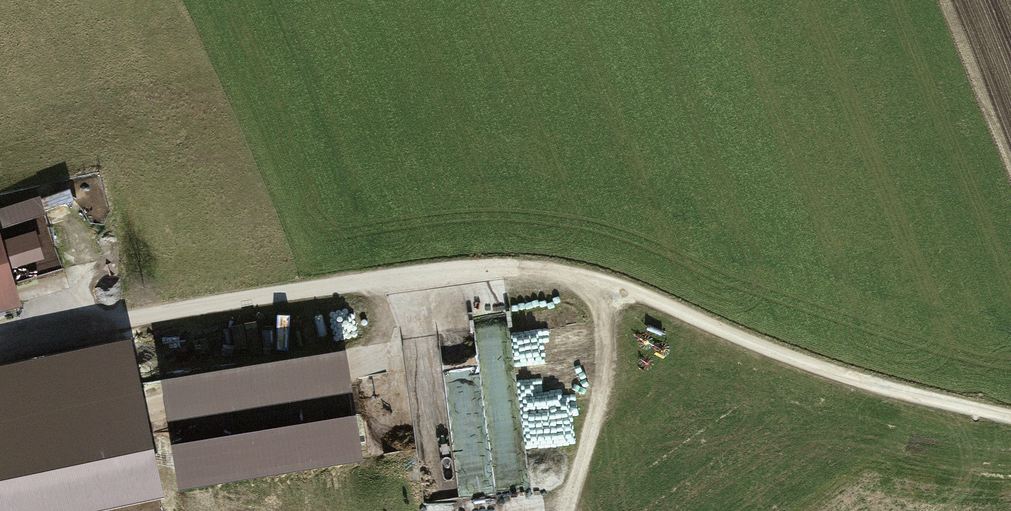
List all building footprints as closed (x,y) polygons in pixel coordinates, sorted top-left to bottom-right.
[(37,301),(15,222),(0,227),(0,311),(37,301)] [(520,352),(586,354),(586,322),(541,322),(541,330),(521,330),(520,352)] [(407,337),(428,501),(530,488),(527,461),(499,464),(490,392),(485,392),(477,328),(407,337)] [(341,344),(156,371),(162,414),(348,387),(341,344)] [(351,407),(167,437),(174,485),(359,455),(351,407)] [(44,469),(45,439),(57,439),(57,419),(32,418),(31,442),(0,442),(0,468),(44,469)]
